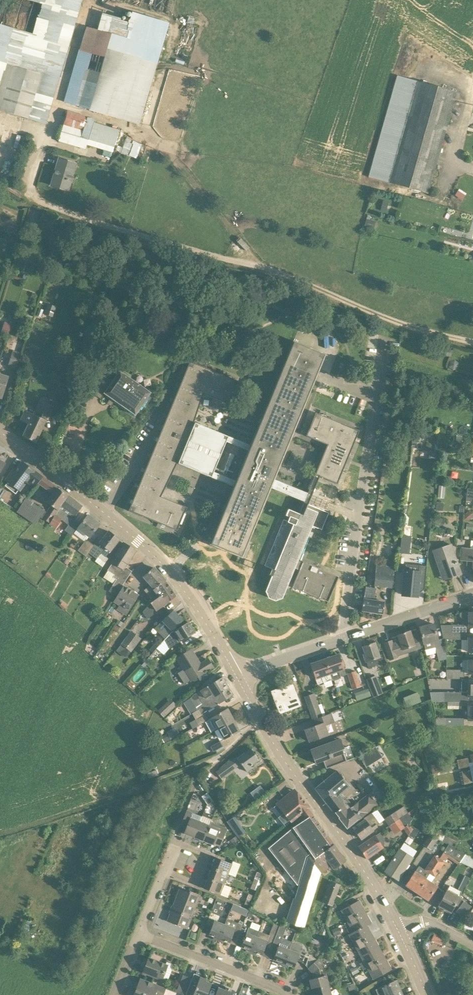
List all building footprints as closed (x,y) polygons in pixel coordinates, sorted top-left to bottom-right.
[(113,80),(125,38),(97,30),(91,53),(80,50),(65,103),(121,120),(125,105),(127,105),(130,97),(122,95),(126,83),(113,80)] [(22,60),(20,67),(3,62),(0,73),(0,112),(43,124),(50,100),(52,100),(60,71),(22,60)] [(417,83),(409,80),(399,78),(371,178),(389,183),(409,189),(407,195),(418,197),(420,192),(428,194),(457,93),(417,82),(417,83)] [(84,132),(84,130),(88,117),(67,111),(63,126),(84,132)] [(80,149),(85,133),(63,126),(58,142),(80,149)] [(126,138),(122,152),(137,157),(141,142),(126,138)] [(69,192),(77,164),(58,158),(49,186),(69,192)] [(24,238),(21,247),(26,248),(29,239),(24,238)] [(49,305),(46,315),(51,317),(55,307),(49,305)] [(8,335),(12,325),(5,323),(2,333),(8,335)] [(308,505),(319,477),(315,475),(307,493),(273,479),(324,355),(293,342),(268,404),(250,446),(193,423),(177,464),(234,487),(220,520),(211,543),(210,544),(241,557),(241,556),(269,488),(304,502),(303,503),(308,505)] [(17,369),(22,353),(13,350),(8,367),(17,369)] [(451,359),(453,352),(446,351),(445,357),(451,359)] [(161,497),(177,464),(193,423),(203,394),(229,405),(231,400),(231,399),(237,383),(238,381),(189,362),(128,511),(177,531),(178,529),(177,529),(184,513),(187,508),(161,497)] [(151,393),(120,371),(108,387),(101,383),(93,394),(100,399),(104,394),(135,416),(151,393)] [(36,443),(53,406),(39,401),(33,414),(25,410),(20,421),(29,425),(24,437),(36,443)] [(327,445),(315,475),(319,477),(335,484),(337,484),(359,431),(315,413),(315,415),(308,431),(306,436),(327,445)] [(413,455),(419,455),(418,458),(433,458),(435,433),(414,433),(413,455)] [(44,478),(35,471),(33,470),(22,462),(14,473),(13,472),(5,483),(8,485),(5,488),(15,496),(22,487),(22,488),(26,484),(34,490),(39,485),(44,478)] [(57,489),(57,488),(44,478),(39,485),(52,495),(46,503),(50,506),(46,513),(45,511),(26,498),(17,512),(35,525),(40,518),(43,520),(48,523),(67,495),(57,488),(57,489)] [(467,489),(465,502),(471,503),(471,499),(472,499),(472,489),(467,489)] [(73,521),(75,518),(82,507),(68,496),(67,495),(48,523),(49,524),(56,528),(61,520),(63,521),(68,525),(65,531),(72,536),(77,529),(79,530),(88,516),(80,526),(73,521)] [(328,513),(308,505),(303,503),(299,514),(288,509),(285,516),(289,518),(288,522),(283,520),(264,566),(272,569),(269,575),(273,577),(267,592),(269,597),(275,600),(280,598),(281,597),(311,526),(321,530),(328,513)] [(89,538),(99,524),(88,516),(79,530),(89,538)] [(439,528),(443,521),(438,518),(434,525),(439,528)] [(95,544),(94,545),(89,554),(97,559),(101,553),(106,557),(119,540),(108,532),(99,544),(97,546),(95,544)] [(402,533),(401,553),(411,553),(411,533),(402,533)] [(89,554),(94,545),(86,540),(78,551),(86,557),(89,554)] [(119,591),(131,571),(126,568),(135,551),(124,543),(107,571),(114,575),(113,578),(116,580),(112,586),(113,587),(119,591)] [(461,574),(451,544),(433,550),(441,574),(446,572),(448,578),(461,574)] [(461,548),(460,561),(466,562),(466,572),(472,570),(472,549),(461,548)] [(298,562),(297,561),(294,569),(298,571),(293,585),(329,600),(339,577),(298,561),(298,562)] [(403,562),(401,593),(401,594),(418,595),(423,588),(425,563),(403,562)] [(392,589),(394,568),(376,565),(374,586),(392,589)] [(144,590),(153,601),(150,603),(144,611),(147,615),(160,598),(157,594),(166,583),(165,582),(153,568),(143,577),(149,584),(148,587),(144,590)] [(157,594),(160,598),(147,615),(149,620),(159,613),(157,609),(176,597),(166,583),(157,594)] [(128,612),(139,595),(123,585),(113,602),(119,606),(128,612)] [(119,591),(113,587),(110,592),(116,596),(119,591)] [(382,614),(384,602),(374,600),(376,589),(365,587),(361,611),(382,614)] [(158,633),(164,640),(172,632),(182,622),(172,611),(161,621),(166,626),(158,633)] [(469,619),(469,625),(469,627),(472,627),(472,612),(469,612),(463,612),(459,614),(459,617),(462,619),(469,619)] [(172,632),(164,640),(170,648),(180,642),(195,633),(188,622),(178,628),(172,632)] [(447,659),(443,640),(443,639),(438,640),(434,624),(420,628),(425,651),(435,648),(439,661),(447,659)] [(452,625),(452,633),(466,633),(466,625),(463,625),(452,625)] [(411,635),(410,631),(397,635),(399,639),(392,642),(391,639),(383,642),(390,660),(397,658),(397,656),(421,648),(417,633),(411,635)] [(132,653),(141,640),(131,633),(121,646),(132,653)] [(374,643),(373,642),(367,644),(368,645),(363,647),(365,654),(363,655),(366,663),(368,669),(382,664),(375,643),(374,643)] [(156,644),(150,651),(153,653),(158,646),(156,644)] [(200,664),(191,650),(177,659),(184,671),(180,673),(179,675),(184,682),(186,683),(190,680),(191,681),(198,677),(200,680),(207,676),(205,673),(207,672),(207,671),(213,667),(208,660),(200,664)] [(341,661),(339,655),(331,658),(326,659),(327,660),(326,660),(332,680),(346,675),(343,667),(345,666),(343,660),(341,661)] [(144,668),(153,658),(151,656),(142,666),(144,668)] [(332,680),(326,660),(323,661),(322,661),(318,662),(319,663),(310,665),(312,670),(310,671),(312,677),(314,677),(317,685),(332,680)] [(464,679),(464,672),(464,669),(448,668),(448,679),(464,679)] [(358,681),(356,671),(348,674),(350,684),(351,683),(352,687),(361,685),(360,681),(358,681)] [(374,697),(382,693),(375,675),(367,678),(374,697)] [(216,699),(229,689),(222,677),(196,693),(190,699),(195,708),(202,704),(203,706),(198,710),(199,711),(206,706),(211,703),(211,702),(216,698),(216,699)] [(300,705),(298,698),(293,684),(272,692),(277,706),(283,704),(286,710),(300,705)] [(201,715),(233,695),(229,689),(216,699),(216,698),(211,702),(211,703),(206,706),(199,711),(201,715)] [(313,720),(318,718),(323,716),(315,692),(305,696),(313,720)] [(420,702),(416,692),(402,698),(405,708),(420,702)] [(164,705),(158,711),(164,717),(170,712),(164,705)] [(228,709),(212,719),(217,729),(223,740),(232,735),(232,736),(240,732),(239,731),(228,709)] [(329,735),(326,726),(333,723),(330,714),(323,716),(318,718),(320,721),(306,726),(307,728),(304,730),(305,732),(306,732),(309,742),(329,735)] [(205,715),(196,720),(199,725),(208,720),(205,715)] [(199,725),(196,720),(190,723),(193,729),(199,725)] [(161,738),(164,743),(170,739),(170,740),(180,735),(176,727),(168,732),(166,733),(167,735),(161,738)] [(347,761),(344,754),(345,753),(344,749),(345,748),(341,739),(311,750),(316,764),(324,761),(327,769),(347,761)] [(213,752),(223,747),(220,741),(210,747),(213,752)] [(260,761),(250,747),(249,748),(237,757),(237,756),(216,772),(221,779),(241,764),(247,773),(253,769),(251,767),(260,761)] [(365,766),(382,756),(376,747),(359,757),(365,766)] [(464,756),(464,758),(457,759),(459,767),(466,766),(467,769),(462,770),(465,784),(472,782),(472,754),(464,756)] [(342,802),(338,797),(350,785),(337,771),(316,789),(336,814),(336,813),(340,818),(348,829),(372,809),(364,799),(354,807),(347,799),(342,802)] [(295,790),(294,791),(278,804),(291,821),(307,808),(309,807),(295,790)] [(207,805),(213,801),(207,793),(201,797),(207,805)] [(429,813),(430,804),(421,803),(420,812),(429,813)] [(389,825),(400,818),(408,812),(404,805),(384,818),(389,825)] [(194,837),(200,822),(190,818),(192,811),(187,809),(182,821),(188,823),(184,834),(194,837)] [(405,826),(408,824),(410,823),(412,818),(408,812),(400,818),(405,826)] [(373,831),(378,828),(374,823),(377,821),(372,813),(363,819),(364,821),(353,829),(361,839),(373,830),(373,831)] [(234,831),(242,826),(234,815),(226,820),(234,831)] [(325,854),(334,845),(313,815),(293,827),(268,848),(297,885),(305,857),(310,853),(311,854),(317,861),(325,853),(325,854)] [(203,841),(210,826),(212,822),(202,818),(200,822),(194,837),(203,841)] [(405,826),(400,818),(389,825),(395,834),(404,828),(408,836),(409,835),(414,828),(408,824),(405,826)] [(220,845),(226,828),(221,825),(219,830),(210,826),(203,841),(213,845),(214,843),(220,845)] [(414,837),(419,829),(414,827),(414,828),(409,835),(414,837)] [(443,842),(446,835),(439,832),(436,837),(438,839),(443,842)] [(433,852),(438,845),(435,843),(438,839),(436,837),(430,834),(423,845),(433,852)] [(455,847),(458,840),(446,835),(443,842),(448,844),(455,847)] [(366,859),(367,859),(383,847),(375,836),(358,848),(366,859)] [(467,853),(455,847),(448,844),(439,859),(417,893),(428,900),(437,886),(431,882),(434,877),(435,877),(445,862),(449,856),(463,863),(467,853)] [(345,861),(334,845),(325,854),(325,853),(317,861),(311,854),(307,857),(294,898),(293,897),(285,922),(303,928),(304,924),(305,925),(320,874),(331,867),(333,870),(345,861)] [(398,881),(413,858),(399,848),(384,872),(398,881)] [(467,853),(463,863),(472,867),(472,855),(467,853)] [(417,893),(439,859),(434,855),(424,870),(424,871),(421,875),(415,872),(406,886),(417,893)] [(228,874),(232,864),(215,858),(211,868),(228,874)] [(224,885),(228,874),(211,868),(207,878),(224,885)] [(469,879),(464,877),(460,885),(465,887),(469,879)] [(220,895),(224,885),(207,878),(203,889),(220,895)] [(333,905),(341,884),(331,880),(323,901),(333,905)] [(451,913),(462,892),(458,890),(449,886),(447,890),(438,906),(451,913)] [(196,907),(200,895),(180,887),(176,899),(196,907)] [(191,918),(196,907),(176,899),(171,910),(191,918)] [(373,980),(391,970),(367,926),(371,923),(359,901),(340,910),(352,932),(348,935),(373,980)] [(471,907),(463,901),(455,912),(464,918),(471,907)] [(187,929),(191,918),(171,910),(167,921),(187,929)] [(218,941),(225,925),(208,918),(206,925),(212,927),(209,935),(214,937),(213,939),(218,941)] [(238,938),(243,924),(227,918),(225,925),(218,941),(223,943),(224,941),(230,943),(232,935),(238,938)] [(270,950),(277,933),(280,925),(274,922),(267,941),(257,937),(250,954),(255,956),(256,953),(262,955),(265,948),(270,950)] [(250,954),(257,937),(259,931),(243,924),(238,938),(244,940),(241,947),(246,949),(245,952),(250,954)] [(335,936),(341,933),(338,927),(332,930),(335,936)] [(282,966),(289,950),(280,946),(284,935),(277,933),(270,950),(276,952),(273,960),(278,962),(277,964),(282,966)] [(441,944),(444,937),(434,934),(432,940),(441,944)] [(303,963),(305,956),(307,951),(301,949),(302,945),(292,941),(289,950),(282,966),(288,968),(289,966),(294,968),(297,960),(303,963)] [(341,954),(346,951),(343,944),(337,947),(341,954)] [(322,976),(320,967),(324,963),(319,957),(317,959),(308,967),(313,972),(314,979),(309,980),(311,989),(317,987),(318,993),(330,990),(326,975),(322,976)] [(162,980),(167,965),(149,958),(143,973),(162,980)] [(355,964),(349,967),(352,973),(358,970),(355,964)] [(190,982),(185,994),(207,994),(211,984),(205,981),(206,980),(200,977),(197,985),(190,982)] [(190,982),(181,978),(176,992),(183,994),(185,994),(190,982)] [(165,988),(148,982),(145,988),(138,985),(134,994),(163,994),(165,988)] [(395,982),(381,987),(384,994),(402,994),(398,986),(397,986),(395,982)]
